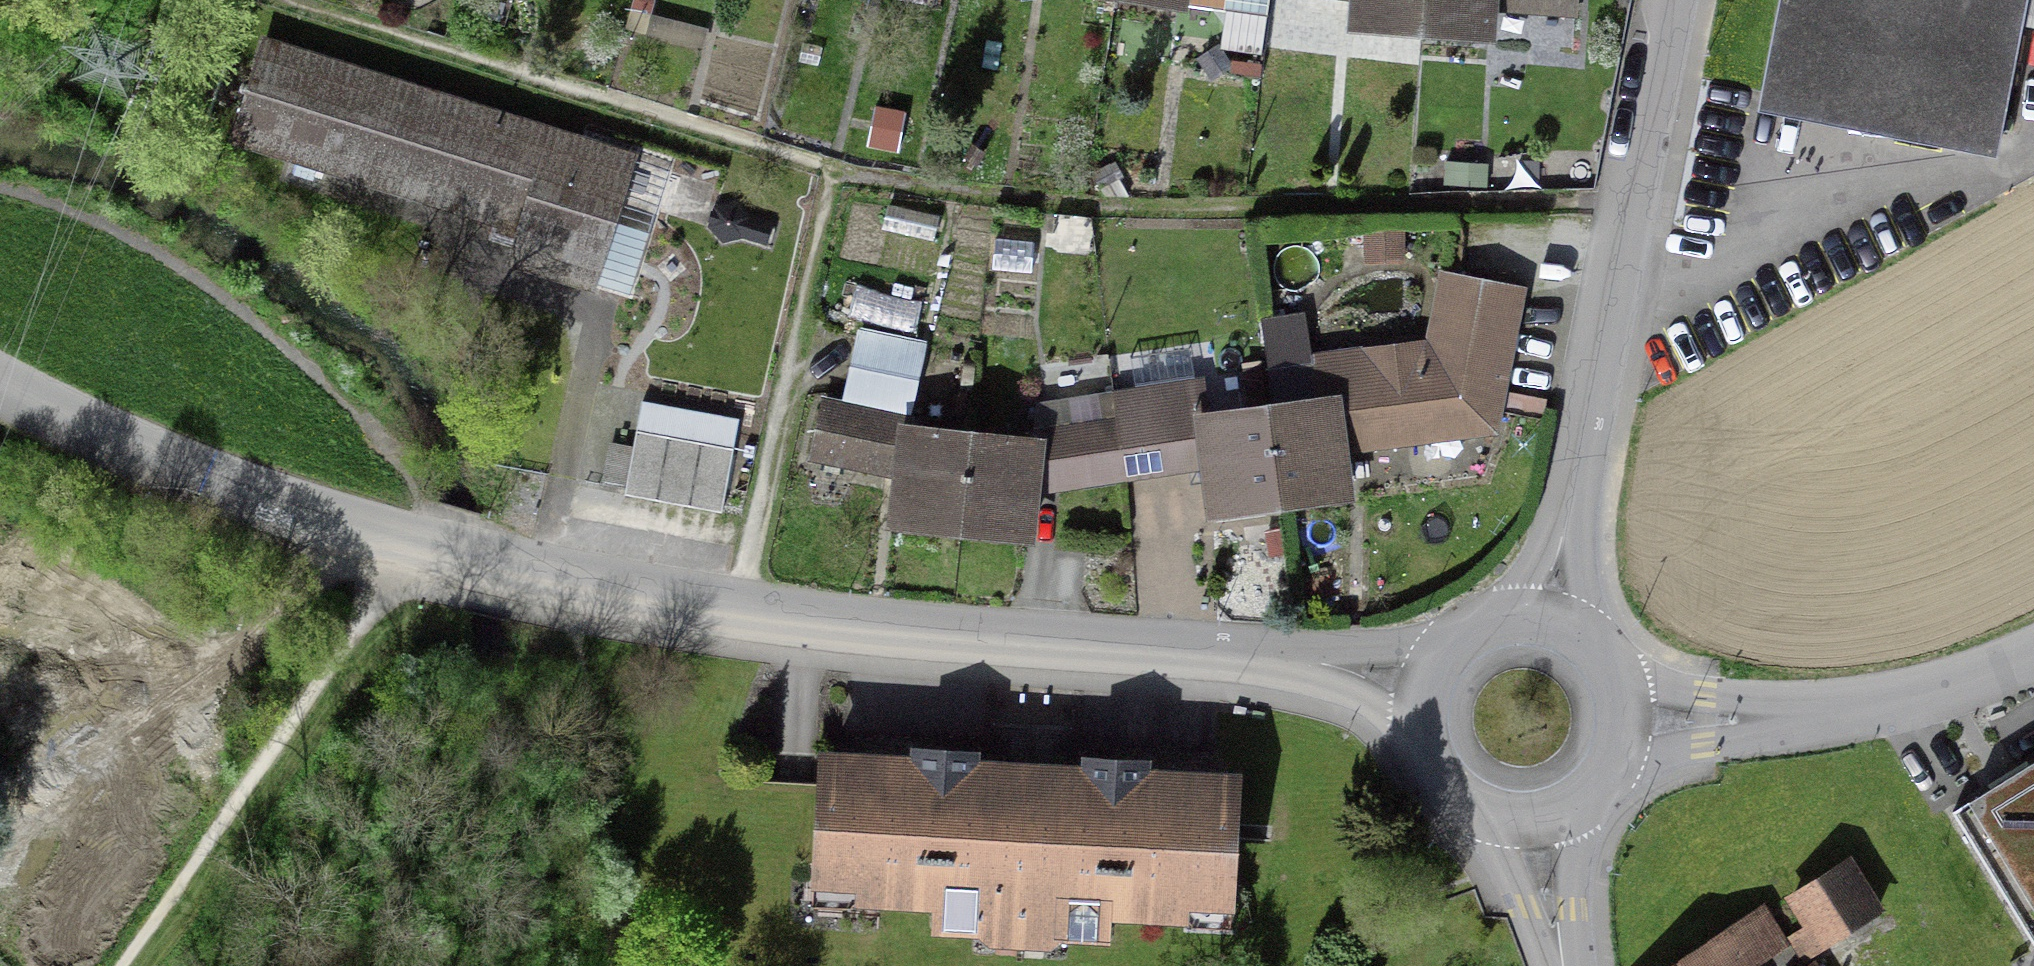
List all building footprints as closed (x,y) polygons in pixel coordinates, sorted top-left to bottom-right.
[(1485,38),(1488,0),(1355,0),(1353,28),(1419,33),(1485,38)] [(1573,0),(1538,0),(1537,12),(1572,15),(1573,0)] [(1759,120),(1997,165),(2028,0),(1782,0),(1759,120)] [(587,287),(626,163),(263,49),(235,141),(521,230),(511,263),(587,287)] [(665,191),(646,253),(740,283),(760,221),(665,191)] [(1512,298),(1443,284),(1432,342),(1501,356),(1512,298)] [(892,525),(958,532),(1024,539),(1031,476),(1034,449),(1033,449),(968,442),(906,436),(906,433),(901,432),(917,353),(857,341),(840,413),(821,408),(809,459),(887,474),(897,476),(892,525)] [(1191,467),(1205,465),(1211,514),(1277,505),(1342,496),(1336,451),(1488,431),(1498,377),(1466,371),(1447,374),(1426,376),(1416,369),(1414,351),(1369,357),(1372,383),(1346,386),(1348,402),(1273,413),(1265,414),(1203,422),(1199,387),(1113,399),(1112,396),(1086,399),(1090,428),(1053,434),(1048,467),(1085,461),(1089,483),(1123,478),(1191,467)] [(974,768),(974,756),(910,753),(909,764),(827,760),(820,877),(858,879),(857,903),(932,907),(931,931),(982,934),(984,910),(1014,912),(1013,919),(1024,920),(1024,912),(1054,914),(1053,938),(1105,941),(1106,916),(1181,921),(1183,897),(1220,899),(1226,782),(1144,777),(1145,766),(1080,762),(1080,774),(974,768)] [(1948,825),(2032,965),(2033,965),(2033,775),(1948,825)] [(1808,926),(1777,945),(1778,947),(1789,940),(1802,961),(1873,917),(1841,866),(1790,898),(1808,926)] [(1778,947),(1777,945),(1760,917),(1681,965),(1747,965),(1778,947)]
